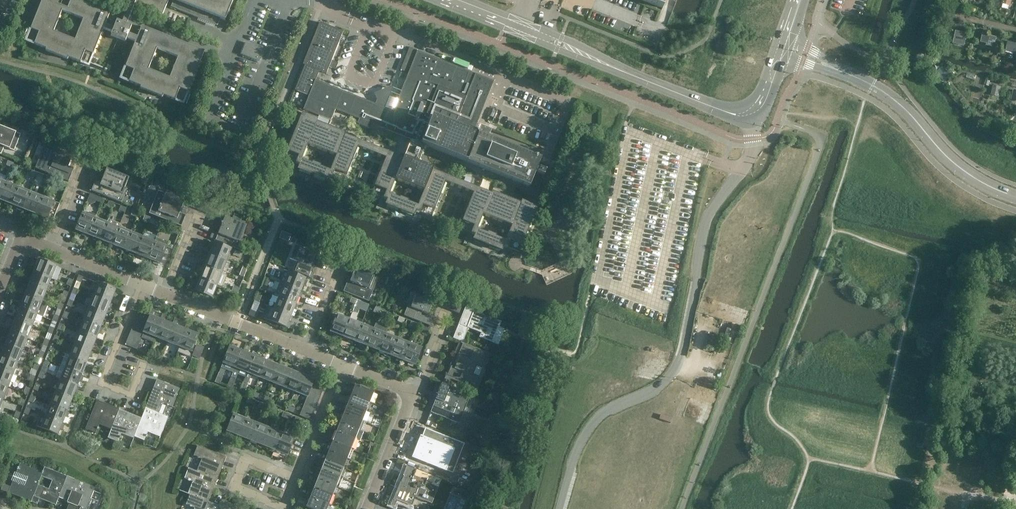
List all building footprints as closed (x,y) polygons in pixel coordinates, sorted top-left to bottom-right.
[(26,40),(46,49),(45,50),(68,59),(68,57),(89,65),(103,28),(112,32),(111,35),(125,41),(127,38),(135,41),(121,78),(141,86),(140,88),(162,97),(163,95),(183,103),(204,51),(142,26),(137,37),(129,33),(131,26),(126,24),(134,4),(137,5),(162,15),(167,5),(169,0),(123,0),(130,3),(122,23),(117,21),(114,28),(105,24),(110,13),(76,0),(42,0),(26,40)] [(171,7),(217,25),(220,18),(225,20),(233,0),(173,0),(171,7)] [(662,8),(666,0),(642,0),(662,8)] [(433,170),(433,168),(419,162),(425,146),(529,187),(535,173),(544,177),(546,171),(545,171),(570,108),(514,86),(497,128),(547,148),(540,165),(539,164),(541,159),(533,156),(478,134),(474,132),(494,81),(416,50),(396,100),(388,97),(387,99),(378,95),(374,104),(315,80),(319,71),(326,74),(343,31),(320,22),(303,64),(305,65),(295,90),(309,95),(303,110),(331,121),(335,109),(359,119),(357,123),(371,129),(373,124),(411,139),(403,158),(345,135),(346,133),(317,121),(318,119),(302,112),(284,158),(299,164),(297,169),(326,181),(328,176),(344,182),(358,147),(386,158),(372,193),(387,199),(385,204),(414,216),(416,211),(432,217),(446,182),(473,193),(459,228),(475,234),(473,239),(502,251),(504,246),(519,252),(537,206),(522,200),(521,203),(492,191),(491,193),(433,170)] [(953,44),(965,46),(967,33),(956,31),(953,44)] [(982,41),(988,43),(988,45),(992,46),(993,41),(995,42),(996,37),(984,34),(982,41)] [(1008,43),(1006,51),(1015,54),(1015,45),(1008,43)] [(264,50),(260,48),(255,59),(259,61),(264,50)] [(998,101),(999,93),(989,90),(988,98),(998,101)] [(1,154),(4,147),(14,151),(21,134),(0,126),(0,154),(1,154)] [(31,162),(29,166),(35,168),(53,175),(68,181),(72,174),(66,172),(73,155),(45,144),(37,164),(31,162)] [(83,163),(87,152),(82,150),(77,161),(83,163)] [(89,166),(93,154),(87,152),(83,163),(89,166)] [(94,168),(98,157),(93,154),(89,166),(94,168)] [(100,170),(103,161),(104,159),(98,157),(94,168),(100,170)] [(91,191),(122,203),(127,188),(125,188),(129,178),(107,169),(102,180),(101,183),(95,181),(91,191)] [(141,175),(139,180),(142,181),(141,184),(145,186),(148,179),(148,178),(141,175)] [(18,187),(6,182),(0,198),(0,199),(12,204),(18,187)] [(23,209),(30,192),(18,187),(12,204),(23,209)] [(35,213),(42,196),(30,192),(23,209),(35,213)] [(90,193),(89,198),(86,204),(92,207),(95,200),(101,203),(103,198),(90,193)] [(182,227),(184,221),(177,218),(184,201),(166,194),(156,216),(182,227)] [(196,208),(200,197),(194,195),(190,206),(196,208)] [(60,204),(42,196),(35,213),(53,220),(60,204)] [(202,211),(206,199),(200,197),(196,208),(202,211)] [(207,213),(212,202),(206,199),(202,211),(207,213)] [(213,215),(217,204),(212,202),(207,213),(213,215)] [(223,206),(217,204),(213,215),(218,217),(223,206)] [(137,217),(138,213),(140,210),(134,207),(131,215),(137,217)] [(89,234),(95,218),(97,215),(89,212),(88,215),(83,213),(76,230),(89,234)] [(212,231),(210,238),(227,244),(231,234),(238,237),(244,224),(225,216),(220,229),(221,230),(219,234),(218,234),(218,233),(212,231)] [(107,222),(95,218),(89,234),(101,239),(107,222)] [(113,244),(119,227),(121,224),(108,219),(107,222),(101,239),(113,244)] [(124,249),(131,232),(119,227),(113,244),(124,249)] [(290,239),(293,233),(284,230),(281,236),(290,239)] [(136,253),(143,237),(131,232),(124,249),(136,253)] [(155,242),(143,237),(136,253),(148,258),(155,242)] [(155,242),(148,258),(160,263),(169,243),(156,238),(155,242)] [(214,242),(210,254),(226,261),(231,249),(214,242)] [(294,267),(292,270),(292,271),(312,279),(314,273),(309,271),(310,267),(315,254),(295,246),(289,259),(298,263),(296,268),(294,267)] [(326,260),(330,249),(325,247),(320,258),(326,260)] [(332,263),(336,251),(330,249),(326,260),(332,263)] [(337,265),(342,254),(336,251),(332,263),(337,265)] [(222,273),(226,261),(210,254),(205,266),(222,273)] [(343,267),(347,256),(342,254),(337,265),(343,267)] [(353,258),(347,256),(343,267),(348,269),(353,258)] [(39,259),(34,272),(51,279),(56,266),(39,259)] [(217,285),(222,273),(205,266),(200,278),(217,285)] [(372,275),(368,273),(368,274),(355,268),(350,281),(348,280),(344,291),(366,300),(375,277),(372,275)] [(47,290),(51,279),(34,272),(29,284),(47,290)] [(289,272),(284,284),(301,291),(305,279),(306,279),(289,272),(288,272),(289,272)] [(212,297),(217,285),(200,278),(195,290),(212,297)] [(99,283),(94,295),(111,302),(116,290),(99,283)] [(296,303),(301,291),(284,284),(280,283),(275,295),(279,296),(296,303)] [(42,302),(47,290),(29,284),(25,296),(42,302)] [(444,307),(448,296),(443,294),(439,305),(444,307)] [(106,314),(111,302),(94,295),(89,307),(106,314)] [(433,302),(430,301),(416,295),(411,307),(408,306),(404,315),(413,319),(430,326),(433,320),(417,314),(419,310),(428,314),(433,302)] [(37,314),(42,302),(25,296),(20,308),(37,314)] [(291,315),(296,303),(279,296),(274,308),(291,315)] [(450,310),(454,298),(448,296),(444,307),(450,310)] [(455,312),(460,301),(454,298),(450,310),(455,312)] [(461,314),(465,305),(465,303),(460,301),(455,312),(461,314)] [(379,314),(382,306),(377,304),(376,307),(375,307),(374,311),(379,314)] [(101,326),(106,314),(89,307),(84,319),(101,326)] [(467,328),(481,333),(479,337),(497,345),(502,332),(503,330),(499,328),(501,322),(473,311),(467,307),(466,308),(466,309),(465,311),(464,313),(463,314),(463,316),(463,317),(463,319),(464,319),(463,320),(463,321),(463,322),(462,324),(461,325),(460,326),(467,329),(467,328)] [(32,326),(37,314),(20,308),(15,320),(32,326)] [(163,320),(160,319),(152,316),(155,309),(151,308),(148,315),(150,315),(148,321),(146,327),(144,332),(141,337),(154,342),(156,337),(163,320)] [(286,327),(291,315),(274,308),(270,320),(269,320),(286,327),(287,327),(286,327)] [(150,315),(148,315),(139,311),(137,317),(148,321),(150,315)] [(174,325),(172,324),(164,321),(167,314),(163,313),(160,319),(163,320),(156,337),(168,341),(174,325)] [(342,335),(349,319),(337,314),(330,331),(331,331),(342,335)] [(146,327),(148,321),(137,317),(134,322),(146,327)] [(186,329),(184,329),(176,325),(179,319),(175,318),(172,324),(174,325),(168,341),(180,346),(186,329)] [(96,338),(101,326),(84,319),(80,331),(96,338)] [(354,340),(361,324),(349,319),(342,335),(354,340)] [(27,338),(32,326),(15,320),(10,332),(27,338)] [(144,332),(146,327),(134,322),(132,328),(144,332)] [(187,322),(184,329),(186,329),(180,346),(192,351),(199,335),(188,330),(191,323),(187,322)] [(366,345),(373,329),(361,324),(354,340),(366,345)] [(378,350),(385,333),(387,329),(375,324),(373,329),(366,345),(378,350)] [(141,337),(144,332),(132,328),(130,333),(141,338),(141,337)] [(92,350),(96,338),(80,331),(75,343),(92,350)] [(22,351),(27,338),(10,332),(6,344),(22,351)] [(139,343),(141,338),(130,333),(128,339),(139,343)] [(390,355),(397,338),(385,333),(378,350),(390,355)] [(402,359),(409,343),(397,338),(390,355),(402,359)] [(137,349),(139,343),(128,339),(125,344),(137,349)] [(87,362),(92,350),(75,343),(70,355),(87,362)] [(421,348),(409,343),(402,359),(414,364),(415,364),(421,348)] [(479,366),(484,353),(485,352),(463,343),(455,365),(454,368),(451,367),(448,375),(469,383),(470,381),(471,381),(472,378),(471,378),(476,364),(479,366)] [(18,362),(22,351),(6,344),(1,356),(18,362)] [(197,344),(193,355),(199,358),(204,347),(197,344)] [(235,368),(242,351),(230,346),(223,363),(235,368)] [(247,372),(254,355),(242,351),(235,368),(247,372)] [(519,353),(514,358),(517,362),(523,357),(519,353)] [(87,362),(70,355),(65,354),(61,366),(82,374),(87,362)] [(259,377),(266,360),(254,355),(247,372),(259,377)] [(18,362),(1,356),(0,358),(0,369),(13,374),(18,362)] [(271,382),(278,365),(266,360),(259,377),(271,382)] [(283,387),(290,370),(278,365),(271,382),(283,387)] [(77,386),(82,374),(61,366),(56,378),(60,379),(77,386)] [(13,374),(0,369),(0,383),(8,386),(13,374)] [(295,391),(302,375),(290,370),(283,387),(295,391)] [(314,380),(302,375),(295,391),(308,396),(309,393),(311,388),(313,382),(314,380)] [(72,398),(77,386),(60,379),(56,391),(72,398)] [(180,389),(157,379),(145,408),(159,413),(162,403),(167,405),(166,406),(168,407),(169,406),(172,407),(180,389)] [(324,386),(313,382),(311,388),(322,392),(324,386)] [(464,410),(468,400),(470,395),(453,388),(440,382),(436,393),(440,394),(438,399),(436,398),(431,412),(456,422),(462,409),(464,410)] [(8,386),(0,383),(0,397),(3,398),(8,386)] [(355,386),(352,395),(369,402),(373,393),(374,393),(355,385),(355,386)] [(320,398),(322,392),(311,388),(309,393),(320,398)] [(68,410),(72,398),(56,391),(51,403),(68,410)] [(318,403),(320,398),(309,393),(308,396),(307,399),(318,403)] [(366,411),(369,402),(352,395),(348,404),(366,411)] [(315,409),(318,403),(307,399),(304,404),(315,409)] [(99,424),(111,429),(120,409),(97,400),(87,426),(85,429),(96,433),(97,429),(98,430),(99,428),(98,427),(99,424)] [(63,422),(68,410),(51,403),(46,415),(63,422)] [(313,414),(315,409),(304,404),(302,410),(313,414)] [(362,420),(366,411),(348,404),(344,413),(362,420)] [(168,417),(159,413),(145,408),(141,418),(135,437),(144,441),(146,437),(147,437),(147,435),(148,432),(160,437),(168,417)] [(141,418),(120,409),(111,429),(108,438),(118,442),(120,438),(121,439),(121,437),(120,436),(122,433),(134,438),(135,437),(141,418)] [(311,420),(313,414),(302,410),(300,416),(311,420)] [(358,429),(362,420),(344,413),(341,422),(358,429)] [(239,436),(246,419),(233,414),(227,431),(239,436)] [(58,434),(63,422),(46,415),(41,428),(58,434)] [(251,441),(258,424),(246,419),(239,436),(251,441)] [(354,439),(358,429),(341,422),(337,432),(354,439)] [(263,446),(270,429),(258,424),(251,441),(263,446)] [(417,444),(412,457),(446,471),(451,458),(457,461),(464,444),(425,428),(422,436),(420,435),(418,440),(419,441),(418,444),(417,444)] [(275,450),(282,434),(270,429),(263,446),(275,450)] [(350,448),(354,439),(337,432),(333,441),(350,448)] [(294,438),(282,434),(275,450),(287,455),(294,438)] [(347,458),(350,448),(333,441),(329,451),(347,458)] [(217,479),(226,457),(198,446),(194,456),(197,458),(199,459),(199,458),(202,460),(197,471),(217,479)] [(343,467),(347,458),(329,451),(325,460),(343,467)] [(339,476),(343,467),(325,460),(322,469),(339,476)] [(38,485),(42,476),(41,476),(42,473),(41,473),(41,472),(20,464),(19,467),(18,467),(17,469),(18,469),(17,472),(13,481),(8,493),(9,494),(10,493),(15,495),(16,492),(21,494),(20,497),(32,502),(38,485)] [(56,506),(59,497),(59,496),(67,476),(45,467),(43,471),(42,471),(41,472),(41,473),(42,473),(41,476),(42,476),(52,480),(49,489),(38,485),(32,502),(31,502),(32,503),(33,502),(38,504),(41,497),(45,498),(45,500),(55,505),(56,506)] [(208,502),(217,479),(197,471),(189,468),(185,478),(188,480),(190,481),(190,480),(193,482),(188,494),(190,495),(190,494),(208,502)] [(335,485),(339,476),(322,469),(318,478),(335,485)] [(401,482),(399,481),(392,498),(411,505),(414,497),(413,496),(414,494),(426,499),(435,477),(423,472),(421,478),(411,474),(409,479),(403,477),(401,482)] [(95,487),(67,476),(59,496),(59,497),(65,499),(66,498),(69,499),(67,503),(70,504),(70,503),(85,508),(87,508),(95,487)] [(332,494),(335,485),(318,478),(314,487),(332,494)] [(328,504),(332,494),(314,487),(311,497),(328,504)] [(218,506),(208,502),(190,494),(190,495),(186,505),(189,506),(189,507),(191,508),(191,507),(194,508),(217,508),(218,506)] [(328,504),(311,497),(307,507),(306,506),(306,507),(311,508),(326,508),(328,504)] [(218,506),(217,508),(235,508),(237,506),(221,500),(218,506)]
